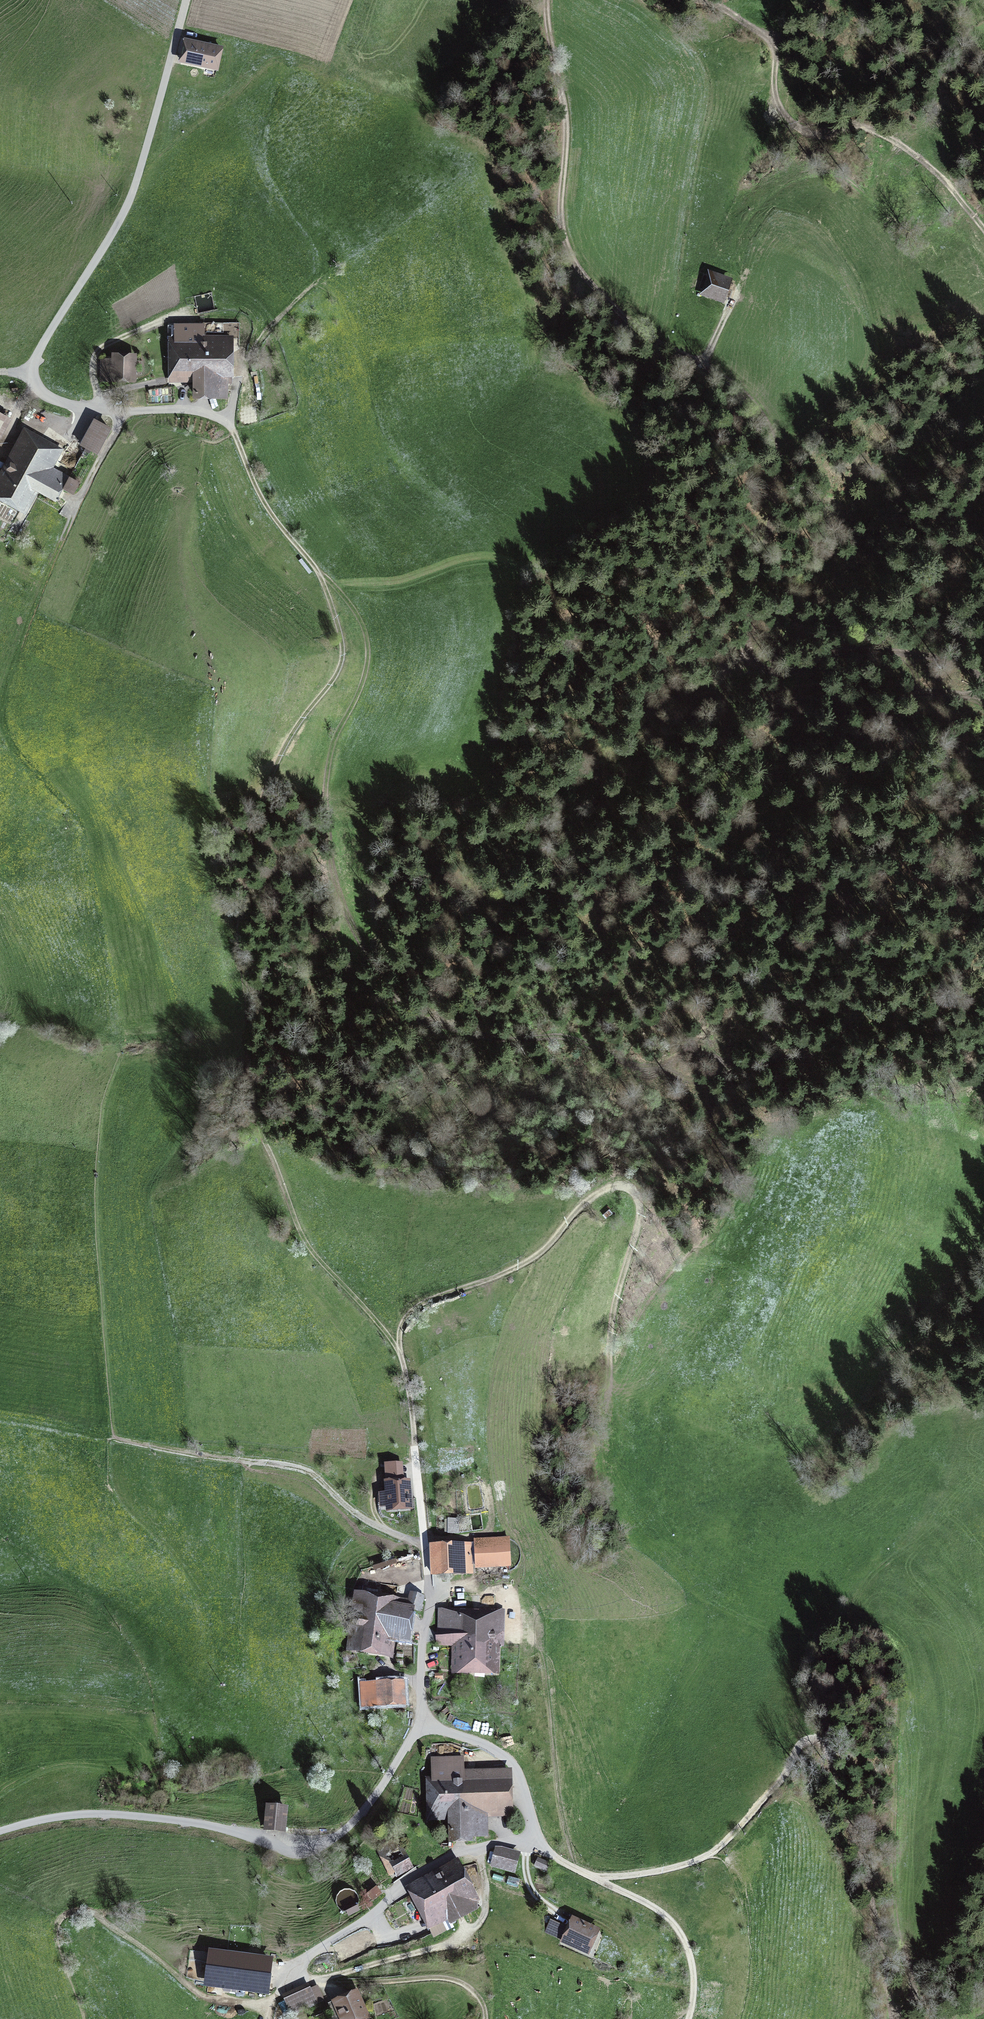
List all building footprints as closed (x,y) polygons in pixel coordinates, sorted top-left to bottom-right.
[(206,39),(204,45),(188,42),(185,59),(217,67),(216,69),(224,71),(231,45),(206,39)] [(731,283),(710,276),(705,290),(726,298),(731,283)] [(227,398),(227,383),(231,383),(231,338),(200,338),(200,325),(177,325),(177,375),(196,375),(196,396),(212,396),(212,398),(227,398)] [(130,380),(130,359),(113,359),(104,361),(98,361),(98,379),(130,380)] [(83,445),(98,453),(110,430),(96,420),(83,445)] [(41,491),(40,492),(51,497),(51,496),(56,499),(63,485),(74,491),(79,482),(46,465),(56,446),(25,429),(0,475),(0,491),(24,504),(33,487),(41,491)] [(389,1508),(409,1507),(406,1464),(387,1466),(388,1485),(387,1485),(389,1508)] [(475,1540),(476,1565),(477,1573),(511,1572),(510,1564),(510,1539),(509,1539),(475,1540)] [(470,1544),(432,1545),(433,1574),(471,1573),(470,1544)] [(356,1652),(356,1648),(389,1652),(392,1635),(408,1636),(412,1608),(418,1610),(422,1596),(412,1593),(409,1601),(405,1600),(360,1595),(356,1595),(352,1602),(346,1651),(356,1652)] [(492,1666),(493,1643),(499,1644),(500,1610),(459,1609),(447,1609),(447,1616),(439,1616),(439,1628),(439,1643),(458,1644),(458,1666),(492,1666)] [(404,1680),(371,1683),(373,1706),(406,1703),(404,1680)] [(510,1810),(508,1769),(463,1771),(463,1757),(432,1758),(432,1774),(434,1812),(451,1812),(452,1838),(471,1838),(471,1835),(486,1835),(486,1811),(510,1810)] [(285,1830),(287,1808),(269,1806),(267,1828),(285,1830)] [(398,1837),(377,1847),(391,1876),(396,1873),(399,1880),(414,1873),(411,1866),(412,1866),(398,1837)] [(517,1856),(498,1849),(494,1862),(513,1868),(517,1856)] [(478,1907),(478,1901),(476,1892),(458,1858),(412,1883),(434,1923),(429,1925),(433,1931),(441,1932),(453,1925),(451,1921),(478,1907)] [(538,1859),(536,1864),(547,1869),(549,1864),(538,1859)] [(393,1888),(389,1883),(380,1890),(385,1896),(393,1888)] [(378,1887),(369,1893),(372,1899),(382,1894),(378,1887)] [(344,1911),(360,1902),(353,1889),(337,1897),(344,1911)] [(567,1928),(552,1921),(547,1932),(562,1939),(567,1928)] [(596,1930),(574,1921),(565,1940),(587,1950),(596,1930)] [(266,1991),(269,1961),(212,1953),(208,1983),(266,1991)] [(285,1998),(292,2013),(316,2002),(309,1987),(285,1998)] [(330,2006),(336,2018),(358,2018),(366,2015),(357,1994),(330,2006)]
